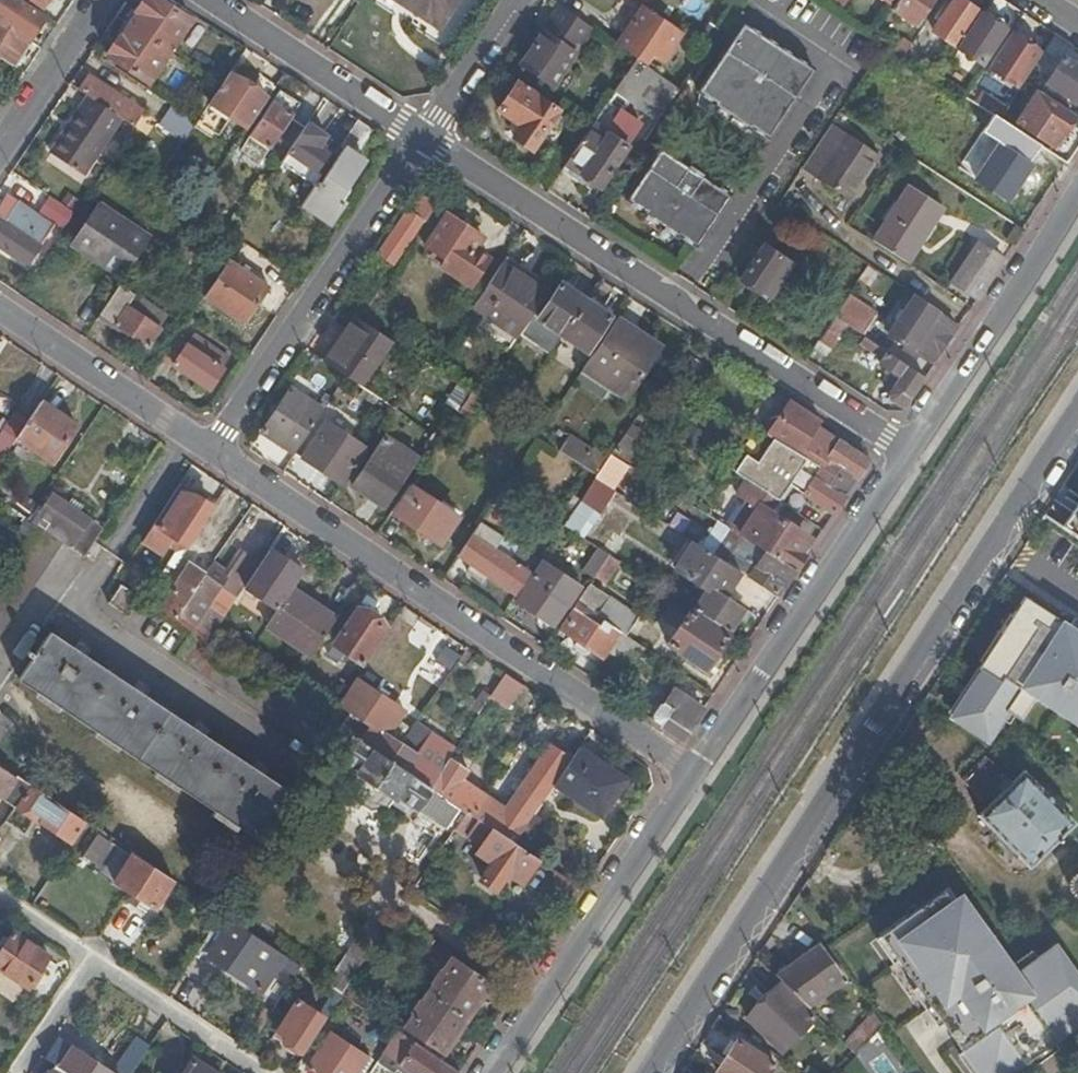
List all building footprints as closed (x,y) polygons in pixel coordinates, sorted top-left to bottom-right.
[(30,42),(47,17),(20,0),(1,0),(0,2),(0,22),(30,42)] [(171,53),(192,21),(159,0),(146,0),(129,25),(171,53)] [(456,0),(404,0),(442,23),(456,0)] [(828,6),(838,13),(847,0),(832,0),(828,6)] [(934,0),(898,0),(893,7),(918,23),(934,0)] [(976,10),(960,0),(953,0),(934,28),(955,42),(976,10)] [(636,58),(644,64),(650,54),(663,62),(682,33),(643,6),(617,45),(636,58)] [(591,27),(560,7),(520,64),(552,86),(591,27)] [(982,62),(1004,29),(981,13),(959,46),(982,62)] [(14,66),(30,42),(0,22),(0,58),(14,66)] [(769,138),(814,71),(742,23),(697,91),(714,102),(713,104),(748,128),(750,126),(769,138)] [(150,85),(171,53),(129,25),(108,57),(150,85)] [(1016,87),(1039,53),(1012,34),(989,68),(1016,87)] [(902,57),(909,45),(902,40),(894,52),(902,57)] [(919,52),(909,45),(902,57),(911,63),(919,52)] [(1062,57),(1046,47),(1026,77),(1042,87),(1045,82),(1062,57)] [(1062,57),(1045,82),(1077,105),(1077,68),(1062,57)] [(630,102),(658,121),(679,88),(669,80),(644,64),(636,58),(590,126),(565,162),(560,170),(576,181),(580,176),(599,188),(638,129),(620,116),(630,102)] [(669,80),(679,88),(689,74),(678,66),(669,80)] [(208,103),(246,129),(274,87),(258,76),(250,87),(229,73),(221,85),(208,103)] [(89,76),(79,90),(88,97),(121,119),(125,122),(132,127),(142,112),(89,76)] [(1075,109),(1077,105),(1045,82),(1042,87),(1075,109)] [(532,152),(558,111),(517,83),(499,111),(521,127),(513,139),(532,152)] [(274,140),(288,148),(302,127),(288,119),(298,103),(279,91),(248,136),(249,136),(240,150),(259,163),(274,140)] [(1051,146),(1070,116),(1034,93),(1015,122),(1051,146)] [(121,119),(88,97),(50,153),(84,175),(121,119)] [(196,122),(172,106),(159,126),(183,142),(196,122)] [(997,118),(993,116),(983,131),(999,142),(1009,127),(997,118)] [(355,156),(372,131),(356,121),(339,147),(342,149),(317,186),(314,184),(312,187),(300,205),(329,224),(350,192),(345,189),(363,161),(355,156)] [(117,134),(125,140),(133,128),(132,127),(125,122),(117,134)] [(278,164),(312,187),(314,184),(320,176),(314,172),(326,155),(316,148),(324,136),(305,123),(302,127),(288,148),(278,164)] [(829,124),(800,168),(849,200),(878,156),(829,124)] [(1009,127),(999,142),(975,179),(1006,200),(1030,165),(1028,164),(1040,146),(1009,127)] [(696,247),(731,195),(659,149),(625,200),(642,212),(641,214),(677,238),(679,236),(696,247)] [(910,184),(873,240),(905,261),(941,206),(910,184)] [(79,199),(69,192),(61,203),(71,210),(79,199)] [(424,222),(435,205),(421,196),(416,196),(379,253),(394,263),(421,221),(424,222)] [(0,209),(0,220),(5,223),(17,204),(7,198),(0,209)] [(46,215),(66,228),(74,216),(55,203),(46,215)] [(0,220),(0,249),(26,266),(52,228),(17,204),(5,223),(0,220)] [(70,246),(121,280),(148,240),(97,205),(70,246)] [(430,257),(442,265),(445,261),(460,271),(455,279),(469,288),(488,259),(475,251),(482,239),(445,214),(424,248),(433,253),(430,257)] [(976,299),(1002,260),(977,244),(952,282),(976,299)] [(769,297),(790,265),(762,247),(739,280),(759,293),(761,292),(769,297)] [(227,260),(203,297),(244,325),(268,288),(227,260)] [(445,261),(442,265),(440,268),(455,279),(460,271),(445,261)] [(531,316),(548,291),(527,277),(526,278),(502,262),(472,307),(517,337),(519,334),(531,316)] [(118,285),(98,315),(149,348),(160,330),(159,330),(126,307),(134,296),(118,285)] [(561,336),(584,302),(560,286),(554,295),(537,320),(531,316),(519,334),(549,354),(561,336)] [(537,320),(554,295),(548,291),(531,316),(537,320)] [(846,295),(832,316),(833,317),(845,325),(859,334),(873,313),(846,295)] [(126,307),(159,330),(167,318),(134,296),(126,307)] [(936,350),(940,352),(958,325),(915,297),(888,336),(928,361),(936,350)] [(608,319),(584,302),(561,336),(585,352),(608,319)] [(833,317),(828,325),(812,348),(824,357),(840,333),(845,325),(833,317)] [(359,321),(354,318),(323,362),(345,376),(360,386),(390,341),(359,321)] [(656,350),(614,322),(583,368),(611,387),(625,397),(656,350)] [(175,338),(161,358),(196,382),(206,388),(209,390),(222,370),(220,368),(227,359),(192,335),(185,345),(175,338)] [(898,408),(904,405),(922,379),(870,342),(866,349),(881,359),(878,364),(897,377),(891,387),(893,388),(888,396),(889,402),(898,408)] [(697,379),(703,369),(689,360),(683,369),(697,379)] [(611,387),(583,368),(574,380),(603,400),(611,387)] [(191,389),(200,396),(206,388),(196,382),(191,389)] [(261,433),(292,454),(322,411),(290,389),(261,433)] [(477,399),(469,394),(458,411),(470,419),(482,402),(477,399)] [(394,408),(378,398),(370,409),(386,420),(394,408)] [(817,468),(844,485),(850,476),(855,479),(867,461),(814,427),(818,421),(786,401),(764,436),(770,439),(817,468)] [(76,426),(39,403),(23,425),(15,439),(52,463),(76,426)] [(10,418),(0,411),(0,429),(2,430),(10,418)] [(15,439),(23,425),(10,417),(10,418),(2,430),(0,429),(0,461),(15,439)] [(326,477),(341,486),(367,449),(325,421),(300,459),(314,469),(326,477)] [(651,439),(630,425),(617,444),(637,457),(639,458),(651,439)] [(382,507),(415,457),(385,436),(351,487),(382,507)] [(558,451),(581,466),(590,451),(568,437),(558,451)] [(747,483),(776,501),(786,486),(830,516),(842,498),(837,495),(844,485),(817,468),(770,439),(756,462),(746,457),(734,474),(747,483)] [(627,468),(629,469),(637,457),(617,444),(609,455),(609,456),(627,468)] [(595,476),(609,456),(609,455),(594,445),(590,451),(581,466),(595,476)] [(593,480),(611,492),(627,468),(609,456),(595,476),(593,480)] [(314,469),(310,476),(321,483),(326,477),(314,469)] [(740,539),(793,572),(803,557),(798,554),(805,544),(782,529),(785,524),(768,513),(776,501),(747,483),(738,498),(748,505),(742,514),(752,521),(740,539)] [(504,484),(480,521),(495,530),(510,510),(518,515),(528,500),(504,484)] [(407,486),(389,512),(439,545),(457,519),(407,486)] [(183,550),(215,503),(198,491),(192,499),(175,488),(139,542),(159,555),(166,546),(175,552),(183,550)] [(79,555),(99,527),(75,511),(64,504),(52,496),(41,512),(34,525),(36,526),(37,526),(62,544),(79,555)] [(64,504),(75,511),(80,504),(69,496),(64,504)] [(27,520),(35,508),(23,501),(16,512),(27,520)] [(576,505),(562,526),(582,539),(595,518),(576,505)] [(1067,521),(1077,529),(1077,506),(1067,521)] [(41,512),(35,508),(27,520),(34,525),(41,512)] [(732,534),(740,539),(752,521),(742,514),(730,533),(732,534)] [(477,525),(456,557),(514,596),(536,564),(477,525)] [(62,544),(37,526),(0,582),(0,636),(62,544)] [(737,573),(775,598),(793,572),(740,539),(732,534),(716,559),(737,573)] [(691,609),(726,632),(741,610),(722,596),(737,573),(716,559),(690,543),(671,570),(703,591),(691,609)] [(276,609),(290,589),(301,571),(269,549),(244,587),(276,609)] [(582,572),(592,578),(607,555),(598,549),(582,572)] [(245,581),(257,565),(239,553),(224,575),(210,566),(205,573),(221,584),(224,587),(233,573),(245,581)] [(602,585),(618,562),(607,555),(592,578),(602,585)] [(205,640),(245,581),(233,573),(224,587),(198,626),(194,624),(221,584),(205,573),(188,563),(162,603),(152,596),(160,585),(154,581),(143,598),(205,640)] [(552,627),(577,589),(540,564),(514,602),(538,619),(539,618),(552,627)] [(198,626),(224,587),(221,584),(194,624),(198,626)] [(127,617),(139,598),(119,585),(107,603),(127,617)] [(618,633),(623,636),(634,618),(587,586),(575,604),(617,633),(618,633)] [(310,657),(335,619),(290,589),(276,609),(265,626),(310,657)] [(954,717),(995,744),(1024,698),(1077,733),(1077,635),(1028,603),(954,717)] [(599,659),(617,633),(575,604),(557,630),(599,659)] [(359,664),(384,628),(355,609),(332,644),(359,664)] [(703,670),(726,636),(686,611),(664,645),(703,670)] [(255,842),(288,793),(264,777),(267,771),(256,764),(252,769),(205,737),(208,732),(196,724),(192,729),(145,696),(148,691),(136,683),(132,689),(86,656),(89,651),(77,643),(73,649),(49,632),(35,654),(29,650),(25,655),(32,659),(17,680),(255,842)] [(615,687),(641,649),(623,636),(618,633),(593,673),(615,687)] [(505,709),(521,686),(503,675),(496,684),(487,698),(505,709)] [(386,761),(397,744),(385,736),(390,728),(379,721),(387,708),(369,696),(371,693),(353,681),(337,706),(350,715),(340,731),(386,761)] [(484,694),(487,698),(496,684),(492,681),(484,694)] [(634,709),(649,719),(658,705),(662,703),(664,700),(648,689),(634,709)] [(680,740),(700,710),(672,690),(664,700),(662,703),(658,705),(649,719),(680,740)] [(481,708),(487,698),(484,694),(481,693),(474,703),(481,708)] [(386,761),(427,789),(447,760),(452,751),(412,724),(397,744),(386,761)] [(444,827),(456,808),(427,789),(386,761),(340,731),(336,728),(324,745),(341,756),(338,759),(359,773),(357,774),(362,778),(354,788),(356,801),(367,808),(381,806),(388,796),(392,799),(394,797),(414,809),(415,808),(444,827)] [(551,786),(570,758),(547,743),(503,810),(525,825),(532,816),(551,786)] [(623,782),(576,748),(570,758),(551,786),(598,818),(623,782)] [(456,808),(463,813),(469,816),(511,845),(525,825),(503,810),(460,781),(466,772),(447,760),(427,789),(456,808)] [(15,806),(28,786),(0,767),(0,796),(15,806)] [(1069,827),(1019,775),(1017,778),(975,819),(995,840),(989,846),(998,855),(1005,849),(1026,869),(1069,827)] [(15,806),(5,821),(24,834),(34,818),(70,842),(83,823),(28,786),(15,806)] [(520,882),(535,861),(526,854),(511,845),(469,816),(464,823),(470,827),(465,835),(480,846),(476,852),(491,863),(481,876),(482,880),(492,888),(496,887),(506,873),(520,882)] [(511,845),(526,854),(546,825),(532,816),(525,825),(511,845)] [(94,869),(110,845),(95,834),(78,858),(94,869)] [(170,881),(130,854),(128,856),(110,845),(94,869),(152,909),(170,881)] [(1074,875),(1070,877),(1067,881),(1065,885),(1066,890),(1067,894),(1071,897),(1075,899),(1077,899),(1077,874),(1074,875)] [(880,935),(981,1072),(1020,1072),(1077,1030),(1077,958),(1060,933),(1006,972),(945,888),(880,935)] [(275,968),(292,979),(299,969),(230,922),(223,934),(207,957),(259,993),(266,981),(267,972),(273,972),(275,968)] [(213,927),(198,951),(207,957),(223,934),(213,927)] [(48,956),(12,932),(0,949),(0,969),(27,987),(29,984),(33,986),(42,972),(39,969),(48,956)] [(771,972),(776,979),(772,982),(799,1008),(843,981),(816,944),(771,972)] [(324,985),(339,995),(359,965),(344,955),(324,985)] [(439,1002),(464,1019),(488,984),(462,968),(455,980),(452,978),(444,991),(446,993),(439,1002)] [(772,986),(740,1018),(776,1052),(807,1020),(772,986)] [(300,1052),(322,1017),(297,1001),(276,1031),(284,1036),(281,1041),(300,1052)] [(442,1053),(464,1019),(439,1002),(433,1011),(431,1010),(423,1022),(425,1023),(417,1036),(442,1053)] [(877,1029),(869,1016),(839,1048),(850,1059),(877,1029)] [(363,1061),(366,1056),(329,1032),(306,1069),(312,1072),(355,1072),(363,1061)] [(396,1033),(381,1055),(407,1072),(456,1072),(396,1033)] [(733,1040),(714,1070),(718,1072),(763,1072),(769,1064),(733,1040)] [(71,1049),(70,1050),(58,1042),(46,1061),(54,1066),(64,1072),(107,1072),(71,1049)] [(145,1048),(135,1042),(114,1072),(129,1072),(145,1048)] [(363,1061),(355,1072),(361,1072),(368,1064),(363,1061)] [(192,1062),(185,1072),(209,1072),(192,1062)] [(51,1071),(41,1065),(36,1072),(49,1072),(51,1071)]
